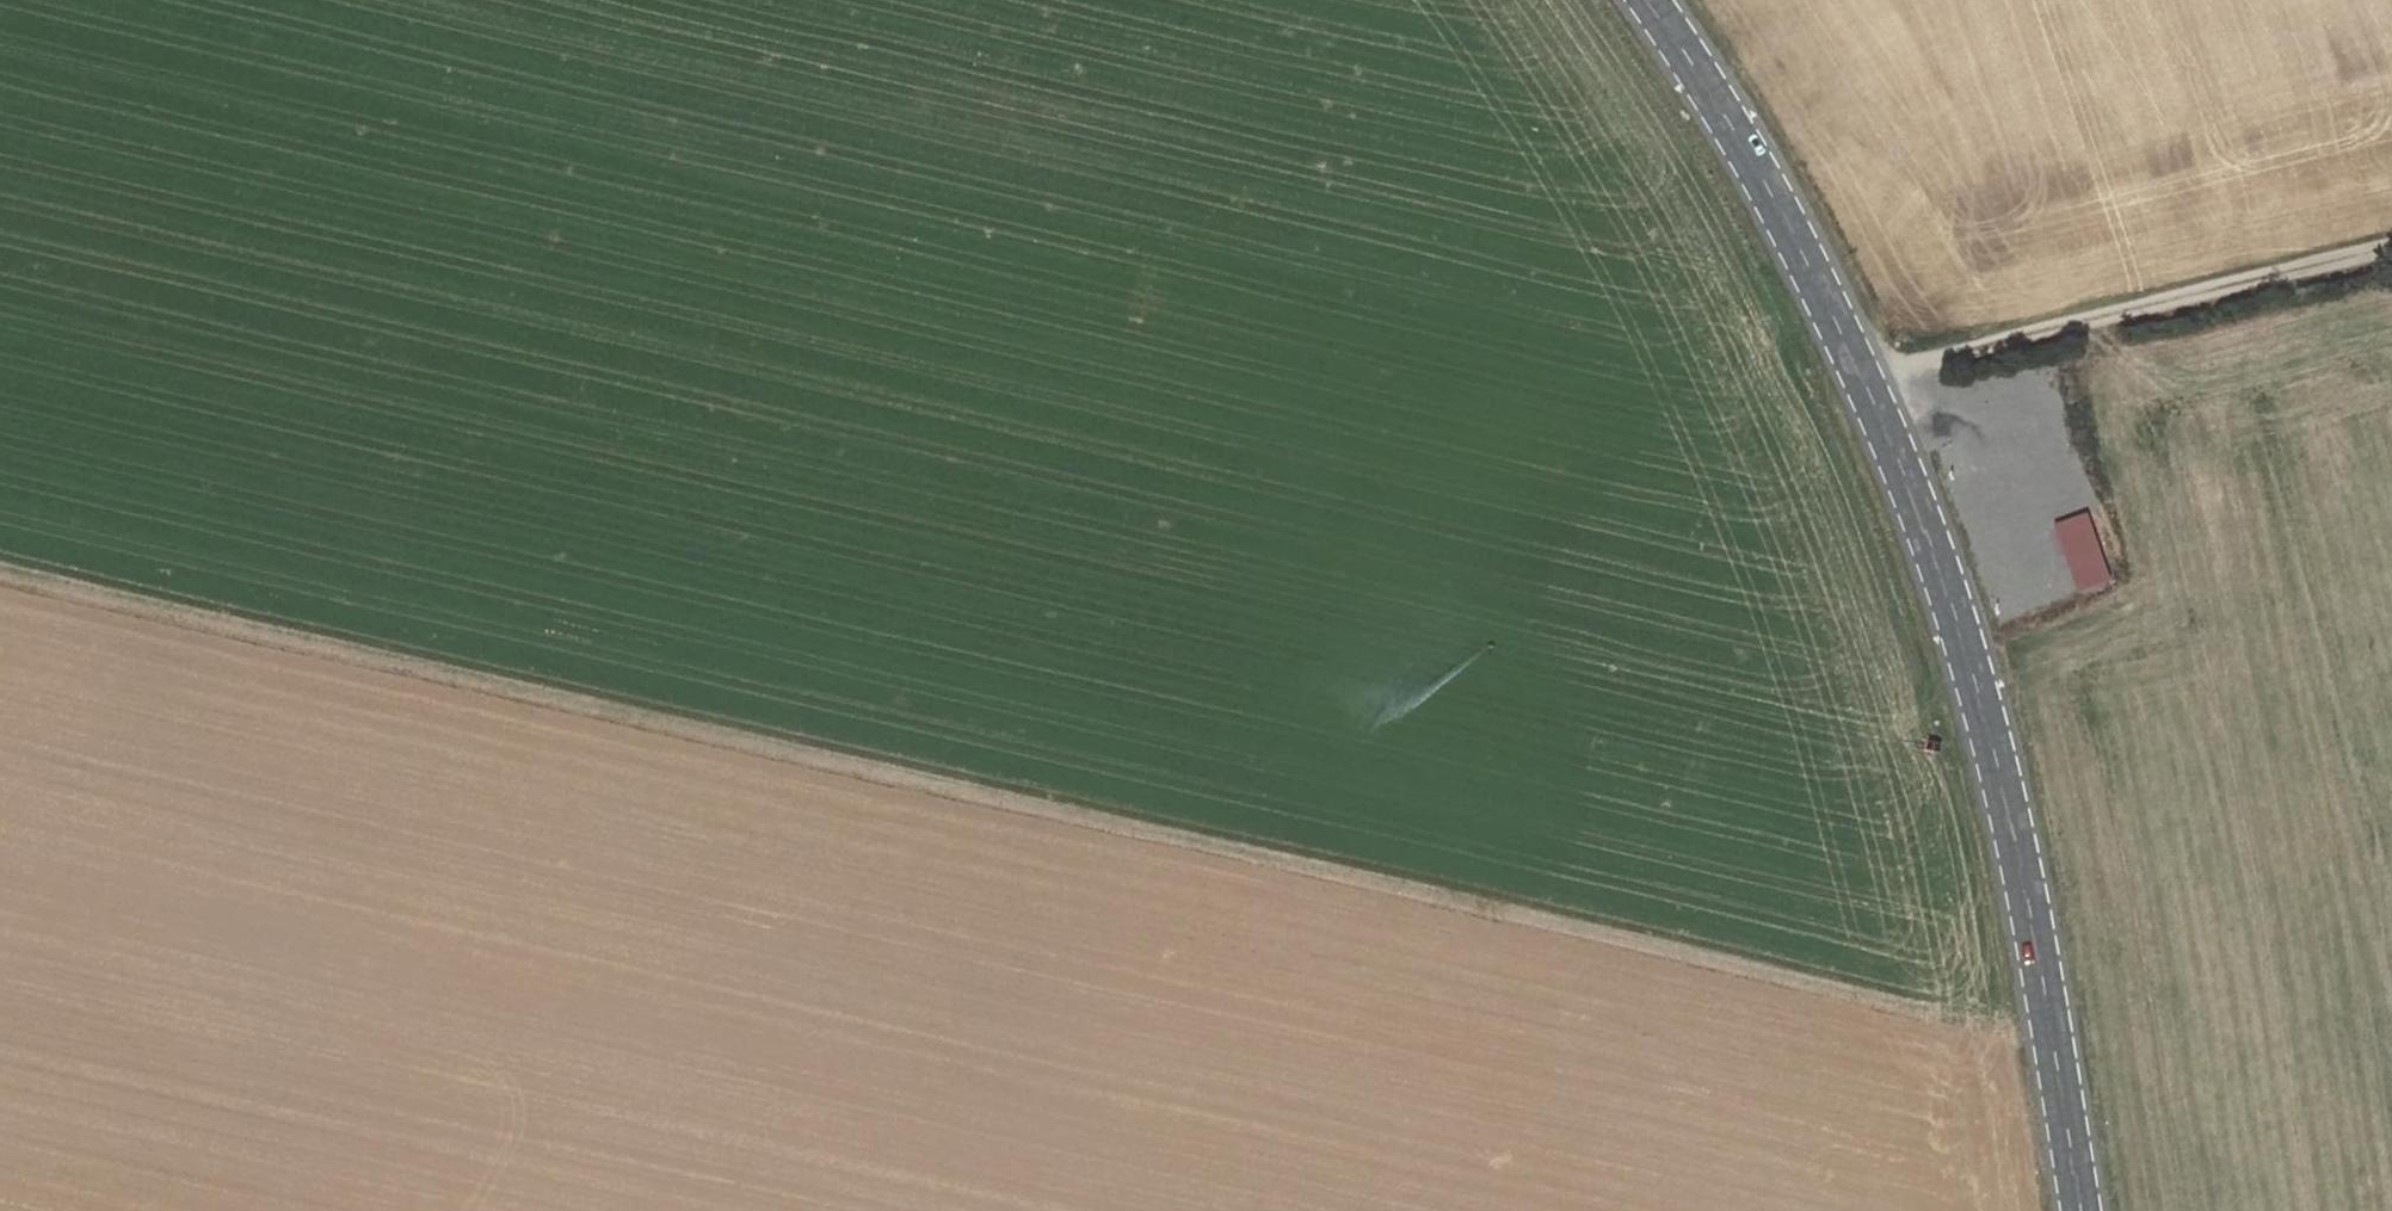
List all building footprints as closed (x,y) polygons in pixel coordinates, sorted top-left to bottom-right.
[(2088,513),(2053,525),(2075,590),(2110,578),(2088,513)]
